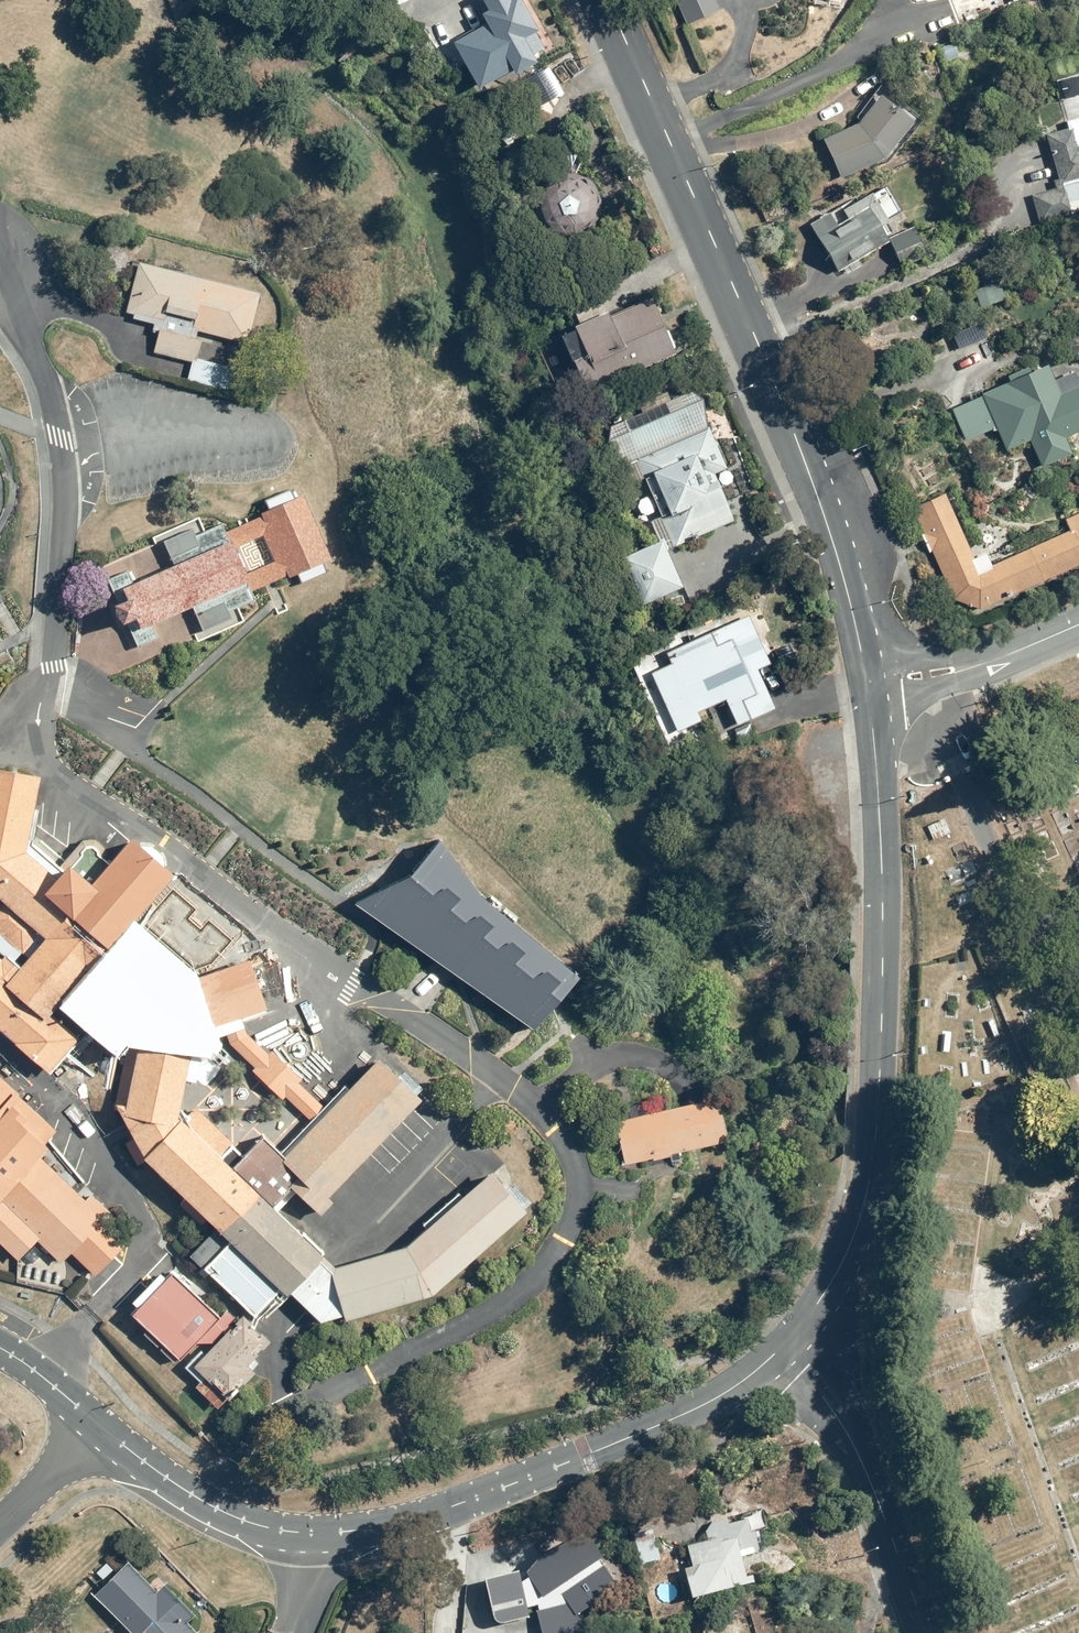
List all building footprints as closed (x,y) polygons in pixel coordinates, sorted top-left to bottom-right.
[(476,86),(509,70),(511,73),(537,60),(534,54),(549,47),(543,34),(547,31),(537,11),(548,5),(545,0),(480,0),(484,7),(476,11),(481,22),(452,36),(476,86)] [(689,25),(718,11),(713,0),(677,0),(689,25)] [(1040,226),(1078,214),(1078,72),(1054,79),(1066,126),(1045,132),(1056,176),(1050,177),(1053,189),(1032,194),(1040,226)] [(823,137),(841,176),(892,156),(915,121),(882,94),(858,121),(823,137)] [(544,181),(542,183),(540,185),(538,188),(537,190),(536,193),(535,196),(534,199),(534,202),(534,205),(534,208),(534,211),(535,214),(536,216),(537,219),(539,222),(540,224),(542,227),(544,229),(546,231),(549,233),(551,234),(554,236),(556,237),(559,238),(562,238),(565,239),(568,239),(571,239),(574,238),(577,237),(580,237),(583,235),(585,234),(588,232),(590,231),(592,229),(594,226),(596,224),(598,222),(599,219),(600,216),(601,213),(602,210),(602,207),(602,204),(602,202),(602,199),(601,196),(600,193),(599,190),(597,187),(596,185),(594,183),(592,180),(590,178),(587,177),(585,175),(582,174),(580,173),(577,172),(574,171),(571,171),(568,171),(565,171),(562,171),(559,172),(556,173),(553,174),(551,175),(548,177),(546,179),(544,181)] [(831,209),(808,222),(838,275),(860,263),(856,256),(895,235),(886,219),(903,209),(891,187),(875,196),(872,190),(842,207),(847,215),(838,221),(831,209)] [(197,361),(197,358),(202,341),(196,339),(198,331),(248,343),(261,292),(140,262),(126,312),(134,314),(133,318),(154,324),(152,332),(159,334),(153,352),(192,362),(193,360),(197,361)] [(652,292),(572,323),(582,350),(570,354),(583,388),(676,353),(652,292)] [(197,361),(193,360),(192,362),(187,381),(230,392),(237,368),(197,358),(197,361)] [(952,410),(968,442),(998,427),(1008,449),(1030,438),(1042,462),(1074,447),(1068,435),(1078,429),(1078,383),(1059,392),(1043,359),(1005,377),(1008,383),(952,410)] [(637,410),(601,426),(619,466),(631,461),(669,545),(734,516),(715,473),(727,468),(691,387),(667,398),(662,386),(632,399),(637,410)] [(238,526),(225,532),(229,541),(231,541),(235,549),(264,536),(276,561),(247,574),(249,581),(247,582),(252,592),(289,575),(290,578),(299,574),(303,583),(328,572),(324,563),(333,559),(303,494),(296,498),(292,490),(266,501),(270,509),(260,513),(261,516),(249,522),(247,517),(236,521),(238,526)] [(914,507),(955,598),(982,608),(1078,562),(1078,511),(1064,518),(1069,528),(980,570),(944,493),(914,507)] [(225,532),(222,524),(196,535),(193,529),(164,542),(174,566),(134,584),(128,571),(108,580),(118,602),(113,604),(122,625),(127,623),(138,648),(159,639),(153,625),(193,608),(203,632),(233,619),(230,612),(256,600),(252,592),(247,582),(249,581),(247,574),(235,549),(231,541),(229,541),(225,532)] [(660,536),(619,556),(640,601),(681,581),(660,536)] [(748,609),(630,662),(669,749),(707,731),(697,708),(721,698),(733,724),(774,705),(757,667),(771,661),(748,609)] [(56,878),(26,852),(35,810),(41,777),(0,768),(0,899),(2,901),(45,938),(28,958),(20,968),(6,985),(46,1019),(52,1013),(66,997),(87,975),(95,982),(99,985),(140,1021),(130,1031),(113,1110),(119,1112),(121,1114),(165,1124),(178,1119),(180,1109),(186,1080),(196,1083),(203,1052),(215,1038),(245,1028),(242,1018),(267,1009),(250,959),(191,979),(161,952),(160,954),(153,962),(121,935),(109,949),(73,918),(44,892),(56,878)] [(63,870),(60,867),(34,844),(40,811),(35,810),(26,852),(56,878),(63,870)] [(73,918),(109,949),(121,935),(129,926),(174,874),(131,837),(109,862),(90,883),(98,890),(73,918)] [(60,867),(63,870),(68,863),(90,883),(109,862),(104,858),(105,856),(106,848),(96,839),(83,841),(60,867)] [(409,876),(354,903),(534,1030),(578,976),(479,894),(439,839),(409,876)] [(44,892),(73,918),(98,890),(90,883),(68,863),(63,870),(56,878),(44,892)] [(0,903),(0,952),(5,956),(14,963),(22,953),(28,958),(45,938),(2,901),(0,903)] [(153,962),(160,954),(129,926),(121,935),(153,962)] [(52,1013),(46,1019),(6,985),(20,968),(14,963),(5,956),(2,959),(0,957),(0,1030),(51,1074),(79,1037),(59,1020),(52,1013)] [(87,975),(66,997),(75,1005),(95,982),(87,975)] [(118,1047),(130,1031),(140,1021),(99,985),(76,1011),(118,1047)] [(59,1020),(79,1037),(90,1024),(70,1008),(59,1020)] [(284,1157),(281,1160),(298,1176),(290,1185),(297,1192),(321,1215),(333,1202),(328,1198),(422,1100),(378,1058),(349,1089),(345,1085),(280,1153),(284,1157)] [(18,1261),(37,1241),(61,1264),(71,1253),(96,1276),(123,1247),(105,1230),(117,1218),(92,1195),(87,1200),(41,1157),(49,1148),(45,1144),(57,1131),(19,1096),(20,1095),(0,1076),(0,1243),(18,1261)] [(614,1122),(625,1166),(653,1159),(653,1161),(671,1157),(672,1162),(681,1160),(679,1152),(728,1140),(718,1097),(614,1122)] [(220,1157),(233,1145),(196,1108),(189,1116),(180,1109),(178,1119),(165,1124),(121,1114),(133,1139),(125,1143),(137,1166),(146,1161),(186,1199),(180,1205),(201,1226),(207,1220),(216,1229),(222,1234),(260,1194),(220,1157)] [(284,1157),(280,1153),(263,1137),(245,1156),(233,1145),(220,1157),(260,1194),(222,1234),(216,1229),(191,1256),(202,1268),(198,1272),(205,1279),(209,1275),(254,1318),(280,1290),(287,1297),(290,1293),(324,1256),(326,1254),(303,1233),(302,1234),(278,1211),(297,1192),(290,1185),(298,1176),(281,1160),(284,1157)] [(324,1256),(290,1293),(320,1322),(344,1315),(345,1320),(432,1295),(527,1212),(491,1172),(462,1197),(459,1193),(423,1225),(427,1229),(406,1247),(335,1267),(324,1256)] [(139,1308),(132,1315),(148,1330),(144,1334),(174,1363),(177,1360),(179,1362),(197,1343),(213,1343),(223,1333),(224,1335),(232,1326),(231,1325),(237,1319),(228,1310),(221,1317),(184,1283),(188,1279),(183,1275),(181,1277),(173,1270),(166,1277),(161,1273),(132,1302),(139,1308)] [(232,1326),(224,1335),(211,1349),(202,1349),(185,1367),(201,1382),(196,1387),(218,1409),(228,1399),(229,1401),(234,1396),(232,1394),(236,1390),(238,1391),(256,1373),(253,1370),(260,1363),(255,1359),(271,1342),(262,1333),(261,1334),(251,1325),(252,1324),(243,1315),(235,1323),(237,1325),(234,1328),(232,1326)] [(483,1581),(493,1619),(496,1623),(499,1625),(503,1625),(530,1619),(528,1609),(538,1606),(539,1612),(537,1612),(542,1632),(582,1632),(578,1616),(618,1588),(605,1566),(603,1567),(600,1561),(603,1559),(586,1536),(538,1561),(526,1575),(529,1578),(521,1584),(519,1573),(483,1581)] [(722,1536),(685,1546),(689,1563),(680,1565),(689,1597),(747,1582),(739,1553),(728,1556),(722,1536)] [(93,1593),(131,1632),(196,1632),(187,1623),(195,1615),(164,1584),(156,1592),(129,1563),(119,1573),(109,1563),(98,1574),(105,1581),(93,1593)]
